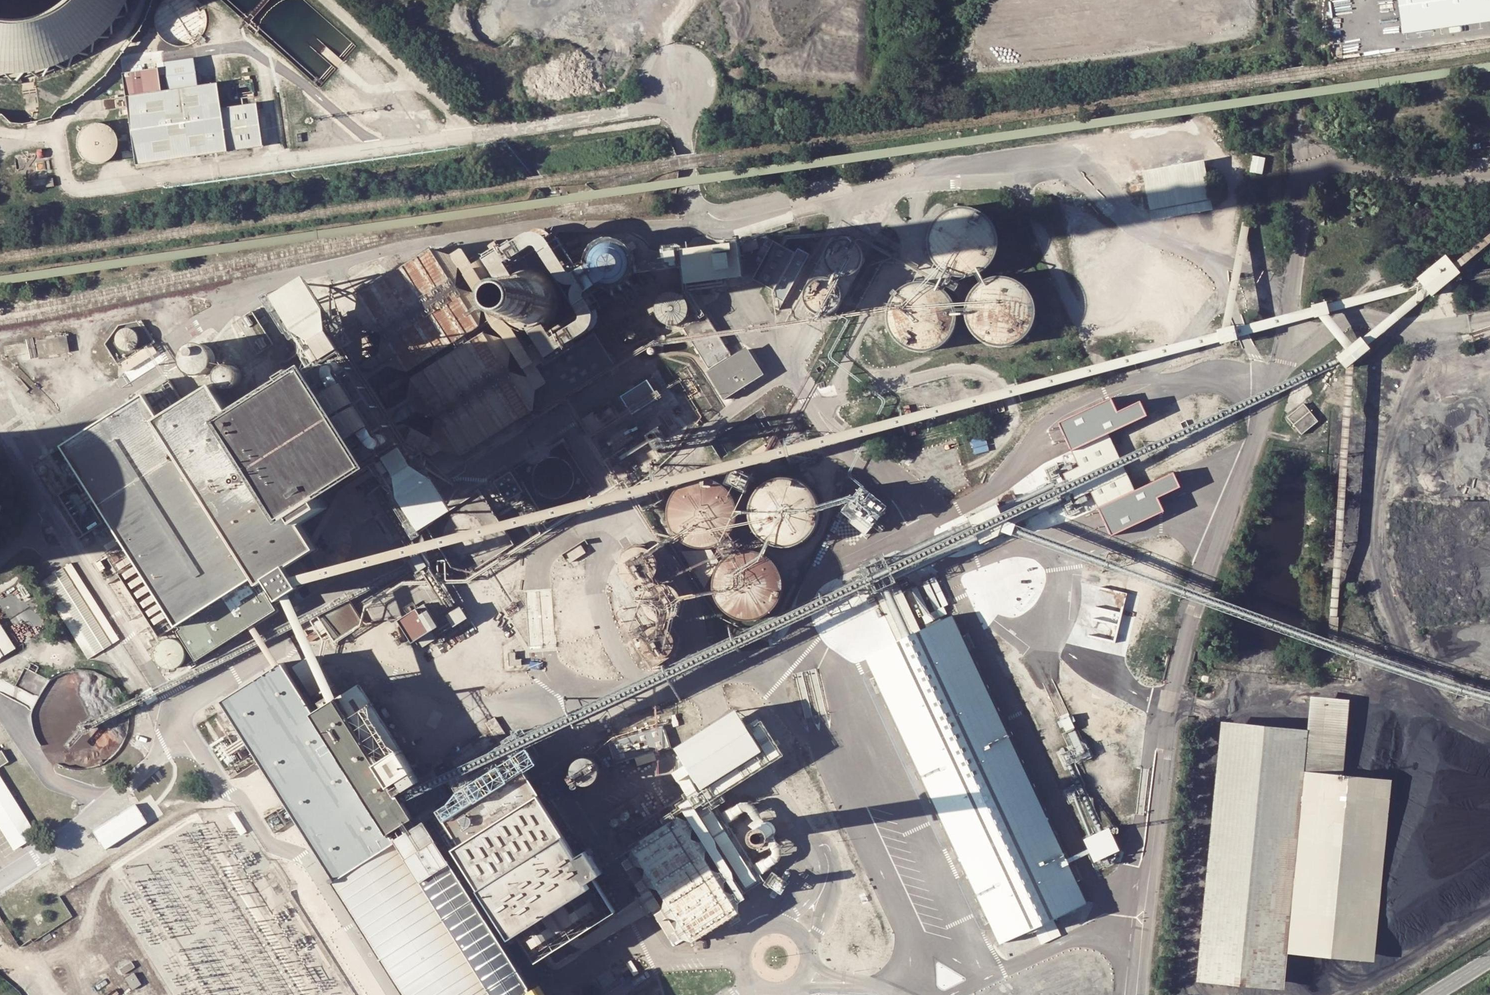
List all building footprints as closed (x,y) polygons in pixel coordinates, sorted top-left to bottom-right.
[(17,72),(35,69),(53,63),(70,54),(85,44),(98,31),(110,16),(119,0),(0,0),(0,73),(17,72)] [(1400,31),(1489,17),(1489,0),(1396,0),(1400,31)] [(129,136),(137,166),(226,153),(216,85),(165,92),(161,70),(125,75),(128,98),(129,136)] [(255,105),(227,108),(229,130),(233,151),(262,148),(255,105)] [(109,125),(103,122),(96,121),(89,122),(83,125),(79,131),(76,137),(76,143),(77,150),(81,156),(86,160),(92,162),(99,163),(106,161),(112,157),(116,151),(118,144),(117,137),(114,130),(109,125)] [(1253,154),(1251,171),(1263,173),(1266,156),(1253,154)] [(1150,215),(1214,203),(1206,164),(1143,175),(1150,215)] [(930,227),(928,232),(927,238),(926,243),(927,249),(928,254),(930,259),(933,263),(936,268),(940,271),(945,274),(950,276),(955,277),(961,278),(966,278),(971,276),(976,274),(981,271),(985,268),(986,267),(990,263),(992,258),(994,253),(995,248),(996,242),(995,237),(994,232),(992,227),(989,222),(986,218),(981,215),(977,212),(972,210),(966,208),(961,208),(956,208),(950,210),(945,212),(941,215),(937,218),(933,222),(930,227)] [(855,241),(851,239),(847,238),(844,238),(840,238),(836,239),(833,241),(830,244),(827,247),(826,251),(825,255),(825,259),(826,263),(828,266),(831,269),(832,271),(836,273),(840,274),(843,275),(847,275),(851,273),(855,272),(858,269),(860,266),(862,262),(863,258),(862,254),(862,250),(860,247),(858,244),(855,241)] [(771,240),(755,280),(776,289),(774,295),(787,301),(807,251),(797,247),(796,250),(771,240)] [(740,281),(737,245),(679,250),(682,286),(740,281)] [(429,248),(358,294),(357,299),(406,374),(480,326),(429,248)] [(665,267),(676,264),(673,253),(662,256),(665,267)] [(1432,295),(1462,273),(1447,254),(1418,277),(1432,295)] [(526,275),(518,280),(513,287),(510,295),(510,304),(512,313),(518,320),(525,325),(534,327),(543,326),(552,323),(558,316),(562,308),(564,300),(562,291),(558,283),(551,277),(543,274),(534,273),(526,275)] [(824,277),(821,277),(817,278),(814,279),(810,281),(807,284),(805,287),(804,291),(803,295),(804,299),(805,302),(807,306),(809,309),(812,311),(815,312),(819,314),(822,314),(826,313),(830,312),(834,310),(836,307),(839,304),(840,300),(841,296),(840,292),(839,289),(838,285),(835,282),(832,280),(828,278),(824,277)] [(1001,278),(995,278),(990,279),(984,281),(980,283),(975,286),(971,290),(968,295),(966,299),(964,304),(963,310),(963,315),(964,321),(966,326),(968,331),(971,335),(975,339),(979,342),(984,345),(989,347),(994,347),(1000,348),(1005,347),(1010,345),(1013,344),(1018,342),(1022,338),(1026,335),(1029,330),(1031,325),(1033,320),(1033,315),(1033,309),(1032,304),(1030,299),(1028,294),(1025,290),(1021,286),(1016,283),(1012,280),(1006,279),(1001,278)] [(279,308),(310,366),(336,352),(298,280),(265,297),(264,295),(256,299),(265,316),(279,308)] [(926,281),(920,280),(915,280),(909,282),(904,284),(899,286),(895,290),(891,294),(888,298),(886,303),(885,309),(884,314),(884,319),(885,325),(887,330),(890,335),(893,339),(897,343),(902,346),(907,348),(912,350),(918,350),(923,350),(929,349),(934,347),(938,344),(943,341),(946,336),(949,332),(951,327),(953,322),(953,316),(953,311),(952,306),(950,300),(948,296),(944,291),(940,288),(936,285),(931,282),(926,281)] [(656,294),(658,324),(686,322),(685,292),(656,294)] [(120,327),(119,336),(129,338),(131,329),(120,327)] [(1371,342),(1380,332),(1375,327),(1366,337),(1371,342)] [(481,332),(409,378),(460,457),(532,410),(481,332)] [(1336,352),(1343,361),(1367,342),(1359,333),(1336,352)] [(45,337),(46,353),(69,351),(67,335),(45,337)] [(594,335),(521,383),(541,414),(615,367),(594,335)] [(722,397),(764,376),(749,347),(707,368),(722,397)] [(253,423),(268,447),(351,393),(336,370),(253,423)] [(622,396),(632,411),(658,394),(647,378),(622,396)] [(279,609),(266,589),(278,581),(290,602),(311,589),(304,578),(299,569),(328,550),(310,522),(314,519),(299,495),(382,442),(354,398),(351,393),(268,447),(253,423),(250,426),(223,384),(167,420),(152,395),(70,447),(90,474),(59,493),(87,535),(111,520),(138,562),(120,573),(161,637),(180,625),(182,629),(180,630),(200,660),(249,628),(255,624),(279,609)] [(1308,404),(1301,397),(1288,409),(1294,416),(1308,404)] [(1118,398),(1063,423),(1112,532),(1167,508),(1160,494),(1183,484),(1177,470),(1136,488),(1112,433),(1153,415),(1146,401),(1124,411),(1118,398)] [(872,433),(887,431),(885,421),(871,423),(872,433)] [(382,442),(299,495),(314,519),(398,466),(382,442)] [(342,602),(336,632),(341,634),(358,621),(356,598),(428,569),(416,563),(424,548),(451,581),(505,559),(459,564),(457,545),(489,532),(486,549),(488,548),(491,557),(510,543),(514,520),(500,522),(496,513),(503,500),(502,499),(522,491),(512,467),(479,493),(439,497),(447,515),(433,525),(443,537),(412,549),(409,567),(330,599),(342,602)] [(726,538),(729,534),(730,533),(732,530),(734,525),(736,520),(737,514),(737,509),(736,503),(734,498),(731,493),(728,489),(724,485),(720,482),(715,479),(710,477),(704,476),(699,476),(693,477),(688,478),(683,481),(678,484),(674,488),(671,492),(668,497),(666,502),(665,507),(665,513),(666,518),(667,524),(669,529),(672,533),(676,537),(680,541),(685,544),(690,546),(695,547),(701,548),(706,547),(711,546),(717,544),(721,541),(726,538)] [(776,481),(771,482),(766,484),(760,487),(756,491),(753,495),(750,500),(748,505),(747,510),(746,515),(747,521),(748,526),(750,531),(753,535),(755,537),(759,541),(763,544),(768,546),(773,548),(778,549),(784,548),(789,547),(794,546),(799,543),(803,540),(807,536),(810,531),(812,527),(813,521),(814,516),(814,511),(813,506),(811,500),(808,496),(805,492),(801,488),(797,485),(792,483),(787,481),(781,481),(776,481)] [(866,534),(888,508),(862,486),(840,512),(866,534)] [(616,567),(652,623),(670,652),(677,635),(667,619),(679,612),(682,596),(650,547),(635,543),(621,552),(616,567)] [(744,551),(741,552),(736,553),(731,556),(726,559),(722,562),(719,567),(716,571),(714,576),(713,582),(713,587),(714,592),(715,598),(717,603),(720,607),(724,611),(728,615),(733,617),(738,619),(743,620),(748,621),(754,620),(759,619),(764,617),(769,614),(773,610),(776,606),(779,602),(781,597),(782,592),(783,586),(783,581),(782,576),(780,571),(777,566),(774,562),(770,558),(765,555),(760,553),(755,552),(750,551),(744,551)] [(904,557),(906,571),(919,570),(918,556),(904,557)] [(120,640),(72,564),(40,584),(89,660),(120,640)] [(453,626),(467,618),(460,606),(446,615),(453,626)] [(423,646),(437,639),(432,630),(437,627),(428,610),(418,616),(415,610),(398,619),(410,643),(419,638),(423,646)] [(951,612),(862,654),(998,943),(1087,901),(951,612)] [(16,648),(0,623),(0,658),(16,648)] [(660,658),(670,652),(652,623),(642,629),(660,658)] [(650,665),(660,658),(642,629),(632,636),(650,665)] [(293,638),(296,643),(309,635),(305,630),(293,638)] [(185,663),(186,661),(187,660),(188,657),(188,654),(188,651),(187,649),(185,644),(183,642),(181,640),(178,639),(176,638),(173,638),(170,638),(168,638),(165,639),(163,640),(162,641),(160,643),(159,645),(157,647),(157,649),(156,651),(156,654),(156,656),(156,657),(157,659),(158,662),(160,664),(162,666),(164,667),(167,668),(169,669),(172,669),(174,669),(177,668),(180,667),(182,666),(183,665),(185,663)] [(290,671),(284,663),(281,665),(276,668),(224,701),(227,706),(261,760),(290,805),(298,817),(335,877),(332,878),(335,883),(406,994),(497,994),(425,881),(410,857),(399,840),(398,838),(395,841),(390,834),(394,832),(416,818),(449,797),(444,788),(440,782),(433,771),(420,780),(407,787),(373,808),(314,714),(335,701),(308,659),(290,671)] [(111,761),(114,758),(118,754),(121,751),(123,747),(125,743),(127,738),(129,734),(130,729),(130,725),(131,720),(130,716),(130,711),(129,706),(127,702),(125,698),(123,694),(121,690),(118,686),(114,683),(111,680),(107,677),(103,675),(99,673),(94,671),(90,670),(85,669),(81,669),(76,669),(71,670),(67,671),(62,672),(58,674),(54,676),(50,678),(46,681),(43,684),(39,688),(37,691),(34,695),(32,699),(30,704),(29,708),(28,713),(28,718),(28,722),(28,727),(29,732),(30,736),(32,740),(34,745),(37,749),(39,753),(43,756),(46,760),(50,762),(54,765),(58,767),(62,769),(67,770),(71,771),(76,771),(80,772),(85,771),(90,771),(94,769),(99,768),(103,766),(107,764),(111,761)] [(407,787),(420,780),(414,770),(360,686),(337,700),(335,701),(314,714),(373,808),(407,787)] [(1308,733),(1307,773),(1345,777),(1351,701),(1310,699),(1308,733)] [(232,779),(261,760),(227,706),(197,726),(226,771),(231,768),(234,772),(229,775),(232,779)] [(734,710),(673,749),(699,791),(761,751),(734,710)] [(1285,994),(1288,958),(1307,773),(1308,733),(1222,725),(1198,986),(1285,994)] [(614,764),(668,748),(662,727),(608,743),(614,764)] [(8,762),(1,751),(0,752),(0,767),(8,762)] [(589,787),(593,785),(596,782),(598,778),(599,773),(598,769),(595,765),(592,762),(588,760),(583,760),(579,761),(575,764),(572,768),(571,772),(571,777),(573,781),(576,785),(580,787),(585,788),(589,787)] [(528,772),(434,830),(509,950),(608,887),(528,772)] [(1394,781),(1345,777),(1307,773),(1288,958),(1376,966),(1394,781)] [(15,848),(36,836),(0,778),(0,824),(15,848)] [(94,833),(104,851),(147,824),(136,805),(132,808),(94,833)] [(290,805),(279,813),(286,825),(298,817),(290,805)] [(1093,834),(1105,828),(1095,808),(1084,814),(1093,834)] [(274,833),(286,825),(279,813),(277,810),(264,818),(274,833)] [(630,845),(693,942),(737,914),(675,817),(630,845)] [(427,820),(398,838),(399,840),(410,857),(425,881),(497,994),(538,994),(531,985),(531,984),(526,977),(524,973),(513,956),(509,950),(434,830),(427,820)] [(1084,839),(1094,862),(1120,851),(1110,827),(1084,839)] [(782,888),(782,886),(782,885),(781,884),(780,883),(779,882),(778,882),(776,882),(775,883),(774,884),(774,886),(774,887),(774,888),(775,890),(776,890),(778,891),(779,891),(780,890),(781,889),(782,888)] [(1052,937),(1061,933),(1055,921),(1046,926),(1052,937)] [(120,968),(124,974),(136,967),(132,961),(120,968)] [(127,979),(133,989),(142,984),(135,974),(127,979)] [(111,982),(92,994),(93,994),(119,994),(111,982)]
